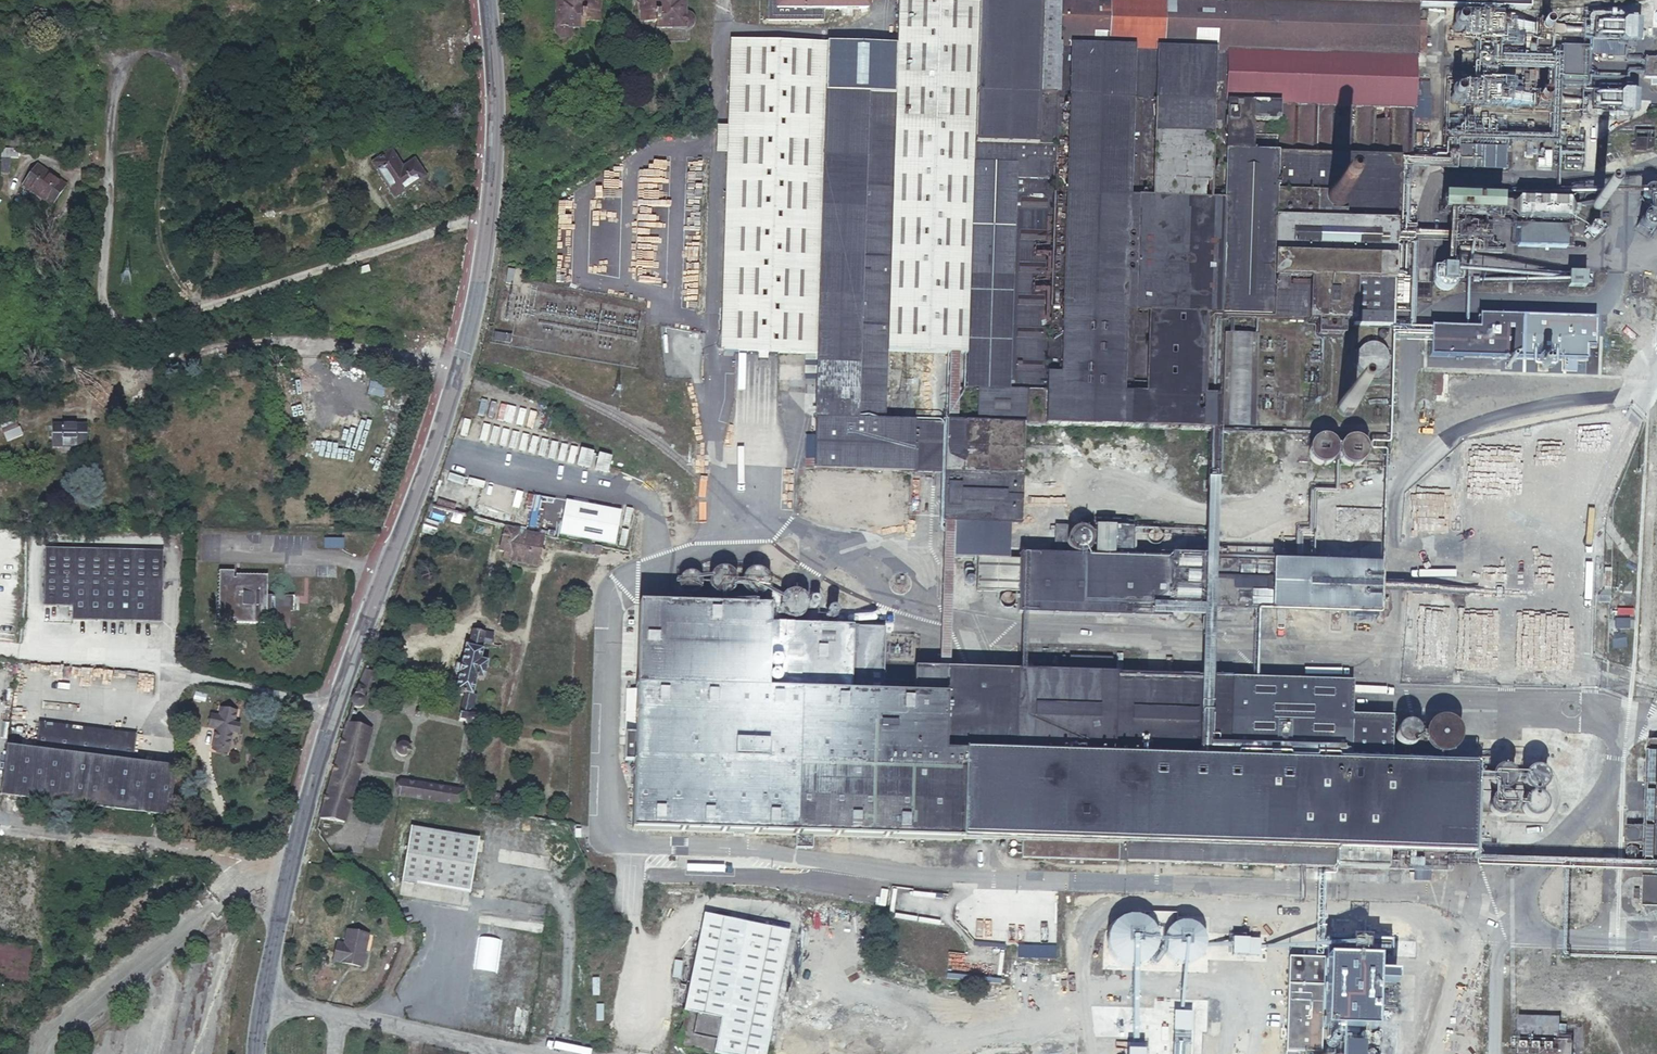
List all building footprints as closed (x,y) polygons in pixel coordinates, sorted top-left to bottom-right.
[(555,24),(557,28),(559,32),(562,33),(565,34),(568,33),(571,32),(571,27),(587,27),(587,17),(601,18),(602,0),(556,0),(555,24)] [(644,22),(659,22),(659,29),(689,28),(692,28),(695,25),(697,22),(697,19),(695,16),(693,13),(689,13),(687,13),(688,0),(645,0),(644,22)] [(768,22),(821,23),(821,15),(867,17),(868,4),(875,4),(880,3),(882,0),(769,0),(768,22)] [(1016,613),(1165,617),(1165,563),(1129,563),(1131,529),(1229,534),(1232,457),(1232,433),(1212,432),(1216,320),(1259,321),(1305,322),(1305,324),(1315,324),(1316,322),(1341,323),(1387,324),(1390,227),(1398,227),(1399,158),(1406,158),(1412,23),(1412,21),(1413,9),(1413,0),(975,0),(975,12),(966,357),(965,390),(964,424),(942,423),(926,423),(924,422),(922,422),(880,421),(878,470),(941,473),(939,522),(1047,526),(1060,527),(1090,528),(1090,542),(1090,544),(1089,560),(1018,557),(1016,613)] [(896,25),(891,94),(882,354),(905,355),(926,356),(928,356),(936,356),(966,357),(975,12),(975,0),(898,0),(896,25)] [(1413,9),(1443,10),(1531,13),(1531,0),(1413,0),(1413,9)] [(1413,19),(1412,21),(1412,23),(1413,25),(1414,27),(1416,28),(1418,29),(1420,28),(1422,27),(1424,26),(1425,24),(1425,22),(1424,19),(1423,18),(1421,17),(1419,16),(1416,16),(1414,17),(1413,19)] [(15,45),(31,45),(32,36),(16,36),(15,45)] [(722,351),(812,355),(813,328),(820,92),(821,43),(732,41),(732,72),(731,93),(722,351)] [(1479,140),(1478,148),(1494,149),(1493,141),(1504,141),(1503,148),(1526,149),(1526,142),(1563,144),(1565,85),(1587,86),(1588,47),(1561,46),(1560,77),(1500,75),(1481,92),(1481,113),(1471,112),(1470,140),(1479,140)] [(1644,58),(1644,78),(1656,78),(1656,58),(1644,58)] [(808,467),(878,470),(880,421),(882,354),(891,94),(820,92),(813,328),(812,355),(809,420),(808,467)] [(392,195),(423,175),(413,158),(398,167),(393,160),(396,158),(389,148),(370,160),(392,195)] [(0,173),(8,174),(9,158),(1,158),(0,173)] [(23,184),(52,205),(66,186),(38,164),(23,184)] [(1459,213),(1458,235),(1503,237),(1503,226),(1517,226),(1517,237),(1572,240),(1572,222),(1504,220),(1505,196),(1501,196),(1501,187),(1492,187),(1491,196),(1460,194),(1460,198),(1446,198),(1444,212),(1459,213)] [(1599,199),(1597,199),(1595,199),(1594,200),(1592,202),(1592,204),(1592,206),(1593,208),(1594,209),(1596,210),(1598,210),(1600,209),(1601,208),(1602,206),(1603,204),(1602,202),(1601,201),(1599,199)] [(1466,241),(1466,248),(1504,249),(1505,242),(1466,241)] [(11,273),(12,258),(0,257),(0,273),(11,273)] [(1454,266),(1450,265),(1447,266),(1444,268),(1442,270),(1440,275),(1440,279),(1441,283),(1445,286),(1450,288),(1453,288),(1456,286),(1459,284),(1461,280),(1462,276),(1461,273),(1460,270),(1457,268),(1454,266)] [(1566,281),(1584,282),(1585,265),(1567,265),(1566,281)] [(369,266),(359,270),(361,275),(370,272),(369,266)] [(1477,321),(1429,321),(1428,366),(1456,366),(1460,366),(1460,357),(1520,358),(1521,309),(1477,308),(1477,321)] [(1232,433),(1256,434),(1259,321),(1216,320),(1212,432),(1232,433)] [(1403,330),(1429,331),(1429,322),(1403,321),(1403,330)] [(1315,324),(1315,332),(1341,333),(1341,323),(1316,322),(1315,324)] [(495,334),(493,342),(507,344),(509,336),(495,334)] [(1376,343),(1374,343),(1371,343),(1369,343),(1367,343),(1365,344),(1363,345),(1361,347),(1360,348),(1358,350),(1357,352),(1357,354),(1356,356),(1356,359),(1356,360),(1356,362),(1357,364),(1358,366),(1359,368),(1360,370),(1362,371),(1364,372),(1366,373),(1368,374),(1370,375),(1372,375),(1375,374),(1377,374),(1379,373),(1381,372),(1382,371),(1384,369),(1385,367),(1386,365),(1387,363),(1388,361),(1388,359),(1388,357),(1387,354),(1387,352),(1385,349),(1383,347),(1380,345),(1378,344),(1376,343)] [(928,356),(926,356),(925,356),(923,356),(922,357),(920,357),(918,358),(916,359),(915,361),(914,362),(913,364),(912,367),(911,369),(911,371),(912,373),(912,375),(913,377),(914,379),(915,380),(918,382),(919,383),(920,383),(921,384),(922,384),(923,384),(924,384),(925,385),(926,385),(927,385),(928,384),(929,384),(930,384),(931,384),(932,383),(934,382),(935,381),(937,380),(938,378),(939,376),(940,374),(940,372),(940,370),(940,368),(940,366),(939,364),(938,363),(937,361),(936,360),(934,358),(932,357),(930,357),(928,356)] [(919,383),(918,395),(919,395),(920,394),(921,394),(922,394),(923,394),(924,394),(925,394),(926,394),(927,394),(928,394),(929,394),(930,395),(931,395),(932,396),(932,383),(931,384),(930,384),(929,384),(928,384),(927,385),(926,385),(925,385),(924,384),(923,384),(922,384),(921,384),(920,383),(919,383)] [(926,394),(925,394),(924,394),(923,394),(922,394),(921,394),(920,394),(919,395),(918,395),(917,396),(915,397),(914,399),(912,400),(911,402),(911,404),(910,406),(910,408),(910,410),(911,412),(911,414),(912,416),(913,417),(915,419),(916,420),(918,421),(920,422),(922,422),(924,422),(926,423),(928,422),(930,421),(932,421),(933,420),(935,418),(936,417),(937,415),(938,413),(939,411),(939,409),(939,407),(939,405),(938,403),(937,401),(936,400),(935,398),(933,396),(932,396),(931,395),(930,395),(929,394),(928,394),(927,394),(926,394)] [(1350,399),(1347,398),(1343,399),(1340,400),(1338,403),(1337,406),(1337,410),(1338,413),(1341,415),(1344,417),(1348,417),(1351,416),(1353,414),(1355,411),(1356,407),(1355,404),(1353,401),(1350,399)] [(22,433),(15,418),(0,425),(0,427),(7,441),(22,433)] [(52,447),(87,447),(87,424),(74,424),(65,424),(52,424),(52,447)] [(1232,433),(1232,457),(1280,458),(1281,435),(1256,434),(1232,433)] [(1325,438),(1321,438),(1317,439),(1315,441),(1311,445),(1310,448),(1309,453),(1311,458),(1315,461),(1318,464),(1322,465),(1326,464),(1329,462),(1333,459),(1335,455),(1336,452),(1336,448),(1334,445),(1332,442),(1329,440),(1325,438)] [(1354,438),(1349,438),(1345,440),(1342,442),(1340,446),(1339,450),(1339,454),(1341,458),(1343,461),(1347,463),(1351,464),(1355,464),(1359,462),(1362,460),(1364,456),(1365,452),(1365,448),(1364,444),(1361,441),(1358,439),(1354,438)] [(1234,492),(1233,530),(1271,531),(1272,493),(1234,492)] [(537,563),(544,529),(503,521),(497,548),(503,549),(502,555),(510,557),(510,558),(537,563)] [(1047,545),(1047,543),(1047,539),(1046,536),(1045,533),(1043,532),(1042,530),(1040,529),(1038,528),(1037,527),(1033,526),(1032,526),(1030,526),(1028,527),(1026,527),(1023,529),(1021,531),(1019,532),(1018,534),(1017,536),(1017,538),(1017,540),(1017,542),(1017,545),(1017,547),(1018,549),(1019,550),(1021,552),(1022,553),(1024,555),(1026,556),(1028,556),(1030,557),(1032,557),(1034,556),(1036,556),(1038,555),(1040,554),(1041,554),(1043,552),(1044,551),(1045,549),(1046,547),(1047,545)] [(1060,527),(1047,526),(1047,539),(1047,543),(1059,544),(1060,540),(1060,527)] [(1007,528),(1004,528),(1002,527),(1001,528),(1000,529),(998,531),(998,534),(999,537),(1000,538),(1002,540),(1005,540),(1008,539),(1010,536),(1010,532),(1008,530),(1007,528)] [(1060,540),(1059,544),(1059,545),(1060,546),(1060,547),(1060,549),(1062,551),(1063,553),(1064,554),(1066,556),(1068,557),(1071,558),(1074,558),(1076,558),(1079,558),(1081,557),(1083,556),(1085,554),(1087,551),(1088,549),(1089,546),(1090,544),(1090,542),(1089,539),(1088,537),(1087,535),(1085,533),(1084,531),(1082,530),(1080,529),(1077,528),(1075,528),(1073,528),(1071,528),(1069,529),(1067,530),(1064,532),(1062,534),(1061,537),(1060,540)] [(324,548),(341,549),(342,540),(325,540),(324,548)] [(91,618),(178,620),(180,550),(64,548),(62,603),(91,604),(91,618)] [(974,591),(1012,592),(1013,562),(979,561),(974,591)] [(1197,565),(1195,606),(1375,614),(1377,572),(1197,565)] [(301,631),(317,632),(317,612),(321,612),(322,597),(293,596),(294,575),(264,574),(264,578),(259,578),(259,570),(246,570),(245,623),(258,623),(258,620),(261,620),(262,623),(293,624),(293,611),(301,611),(301,631)] [(805,835),(1023,841),(1022,859),(1123,863),(1124,844),(1200,847),(1199,865),(1443,872),(1444,854),(1469,855),(1470,816),(1486,816),(1489,820),(1493,821),(1496,821),(1500,819),(1502,817),(1522,817),(1525,821),(1528,822),(1530,823),(1533,823),(1537,822),(1540,820),(1542,817),(1543,813),(1543,809),(1541,805),(1539,803),(1540,790),(1543,787),(1544,783),(1544,778),(1542,773),(1539,771),(1534,770),(1529,770),(1526,773),(1524,775),(1503,774),(1502,772),(1498,770),(1495,770),(1491,771),(1489,772),(1488,774),(1471,773),(1472,768),(1415,766),(1415,757),(1416,721),(1353,719),(1353,682),(1228,678),(1229,663),(1180,661),(1180,674),(909,666),(908,686),(879,686),(880,652),(892,652),(892,636),(877,635),(877,626),(796,622),(796,609),(757,607),(757,592),(757,587),(756,581),(754,577),(751,574),(748,572),(743,571),(739,572),(734,575),(731,580),(730,585),(719,584),(719,580),(718,577),(714,573),(708,571),(704,570),(700,571),(696,574),(694,579),(693,584),(685,584),(684,581),(682,579),(679,576),(675,575),(671,576),(667,577),(665,580),(663,585),(664,590),(667,594),(670,596),(673,597),(673,605),(629,603),(624,734),(610,734),(609,760),(624,760),(621,829),(789,835),(788,847),(804,847),(805,835)] [(474,725),(476,725),(478,715),(472,714),(475,697),(472,696),(475,680),(483,681),(486,662),(478,661),(482,642),(490,643),(492,631),(471,628),(468,645),(464,645),(457,690),(461,691),(460,694),(464,695),(460,719),(467,720),(467,722),(468,724),(469,725),(471,726),(473,726),(474,725)] [(123,678),(122,691),(153,693),(154,672),(111,669),(111,678),(123,678)] [(381,679),(365,673),(353,706),(354,708),(355,708),(358,709),(361,709),(363,708),(365,705),(366,701),(364,698),(367,690),(375,693),(381,679)] [(215,719),(213,731),(211,750),(228,752),(230,733),(233,734),(235,724),(231,724),(232,713),(216,710),(215,719)] [(205,730),(213,731),(215,719),(207,718),(205,730)] [(0,788),(0,799),(168,820),(174,770),(124,763),(128,736),(33,722),(28,751),(5,748),(0,788)] [(370,732),(347,724),(334,765),(318,820),(342,825),(370,732)] [(402,747),(399,749),(398,751),(397,754),(398,757),(400,760),(403,762),(407,762),(410,760),(413,757),(414,754),(413,751),(411,748),(408,746),(404,746),(402,747)] [(1652,748),(1650,832),(1629,831),(1628,848),(1628,867),(1648,868),(1648,885),(1656,885),(1656,748),(1652,748)] [(403,784),(400,798),(436,804),(444,805),(463,808),(465,794),(403,784)] [(438,831),(430,830),(412,826),(402,881),(471,893),(481,839),(438,831)] [(323,842),(322,850),(335,852),(336,844),(323,842)] [(1656,913),(1656,885),(1648,885),(1647,913),(1656,913)] [(675,1043),(732,1053),(762,1053),(787,928),(701,911),(675,1043)] [(339,928),(336,947),(367,952),(373,920),(350,916),(347,929),(339,928)] [(1306,978),(1300,977),(1299,994),(1326,995),(1327,979),(1333,979),(1334,964),(1306,962),(1306,978)] [(1227,1053),(1258,1053),(1260,977),(1228,977),(1227,1053)] [(1569,1053),(1553,1052),(1554,1028),(1516,1026),(1515,1053),(1569,1053)] [(1160,1053),(1188,1053),(1189,1043),(1161,1042),(1160,1053)]
